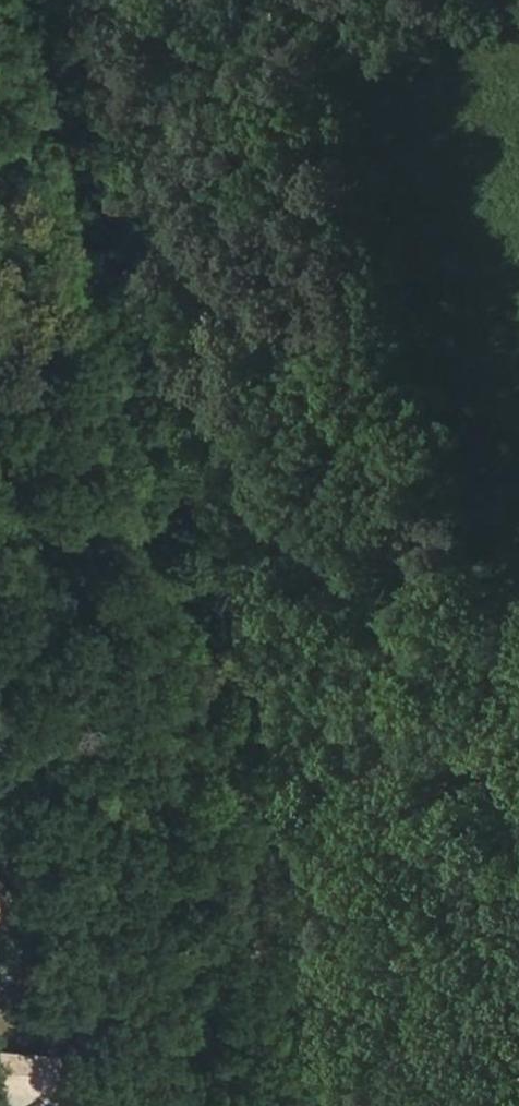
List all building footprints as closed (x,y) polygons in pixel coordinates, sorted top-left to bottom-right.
[(54,1094),(56,1053),(0,1050),(0,1092),(54,1094)]
